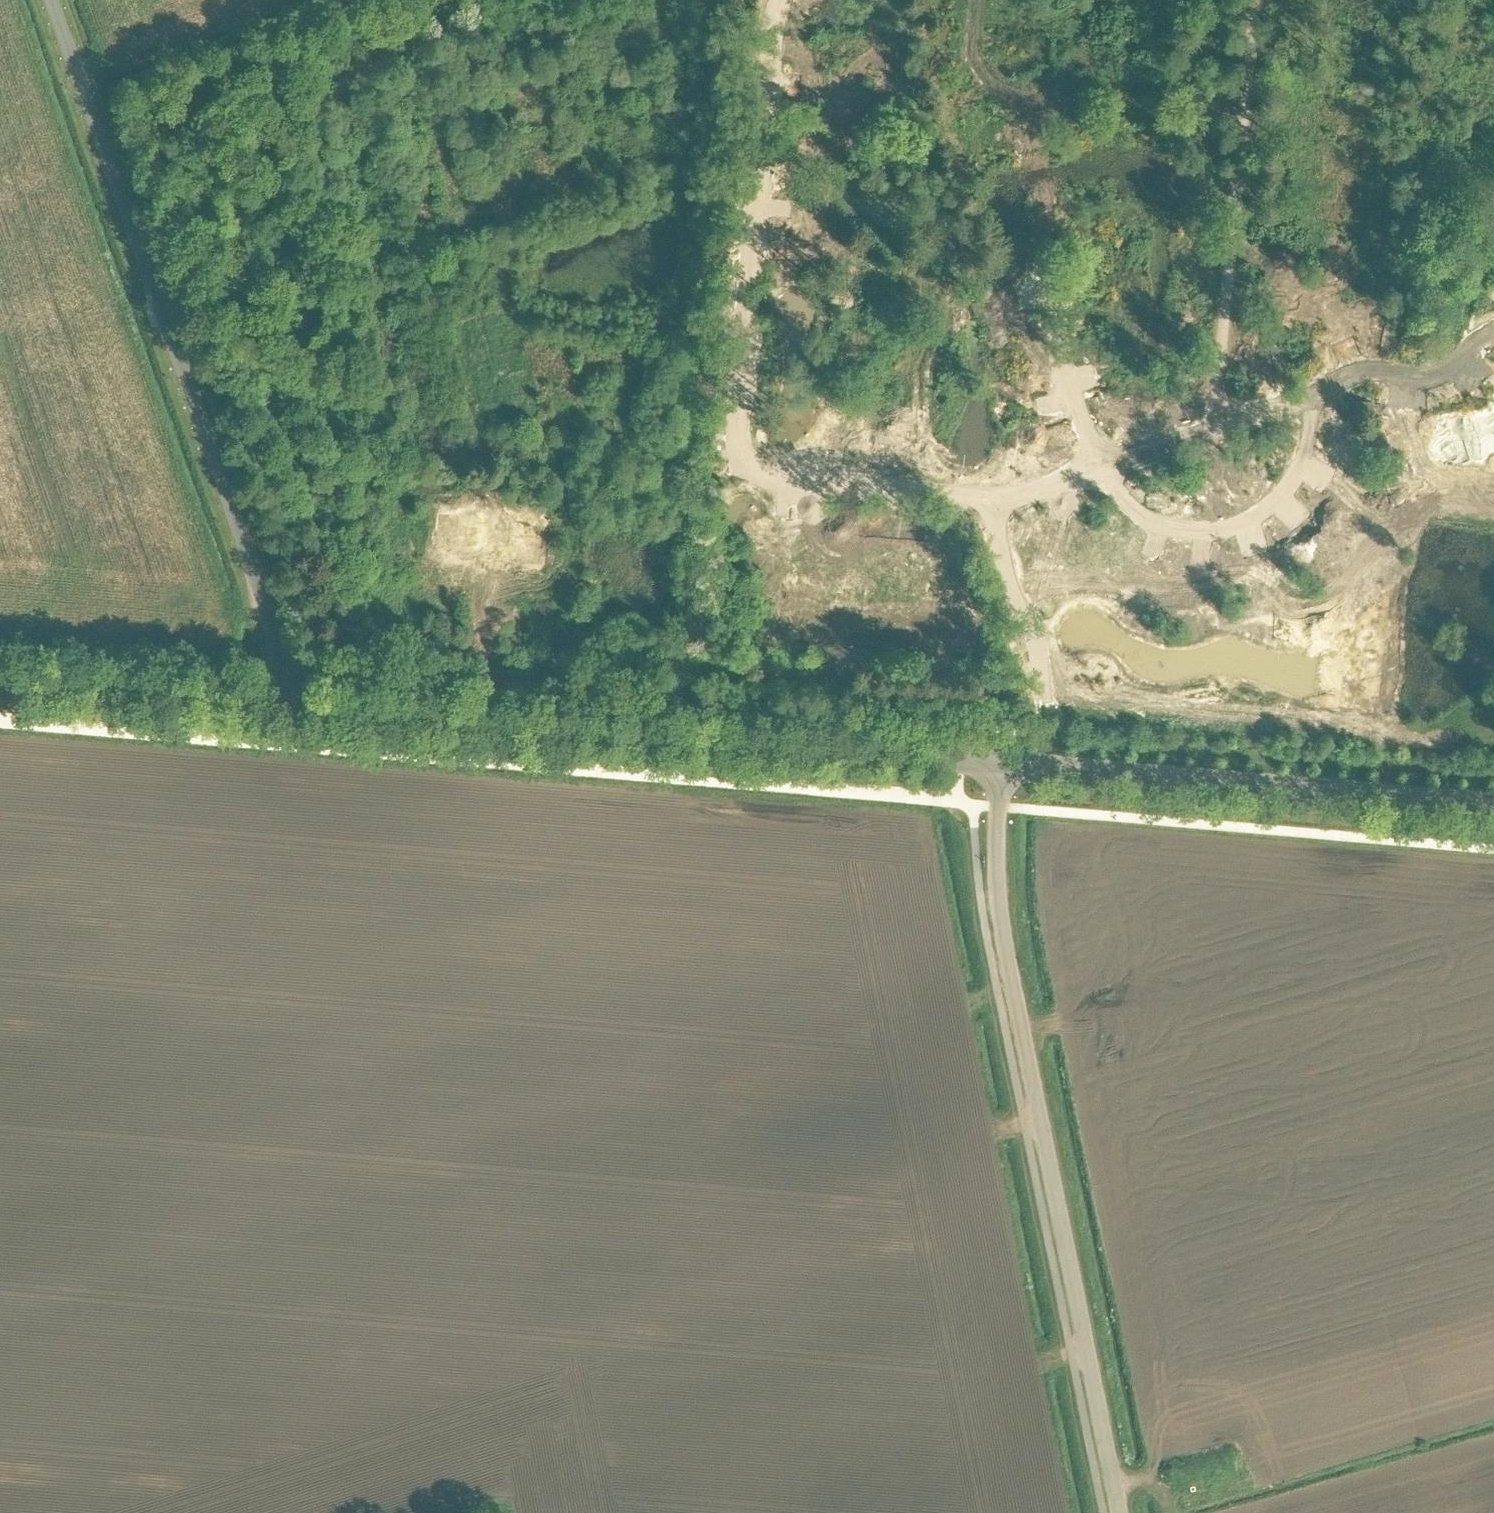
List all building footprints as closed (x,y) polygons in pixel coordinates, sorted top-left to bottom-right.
[(1331,275),(1302,285),(1319,335),(1348,325),(1341,305),(1349,302),(1348,302),(1331,307),(1327,294),(1336,291),(1331,275)] [(1467,399),(1481,436),(1493,431),(1493,388),(1467,399)] [(1349,411),(1350,402),(1342,402),(1341,410),(1349,411)] [(1371,412),(1371,406),(1371,402),(1353,402),(1353,412),(1355,412),(1371,412)] [(898,409),(864,429),(883,462),(931,434),(919,415),(906,422),(898,409)] [(1434,411),(1396,426),(1410,462),(1423,458),(1429,472),(1453,463),(1434,411)] [(1025,439),(1010,444),(1017,462),(1066,445),(1058,420),(1022,432),(1025,439)] [(470,538),(468,517),(456,518),(457,539),(470,538)] [(793,525),(789,574),(802,575),(800,590),(832,593),(838,529),(793,525)] [(1323,529),(1302,546),(1326,575),(1332,570),(1342,581),(1356,569),(1323,529)]
